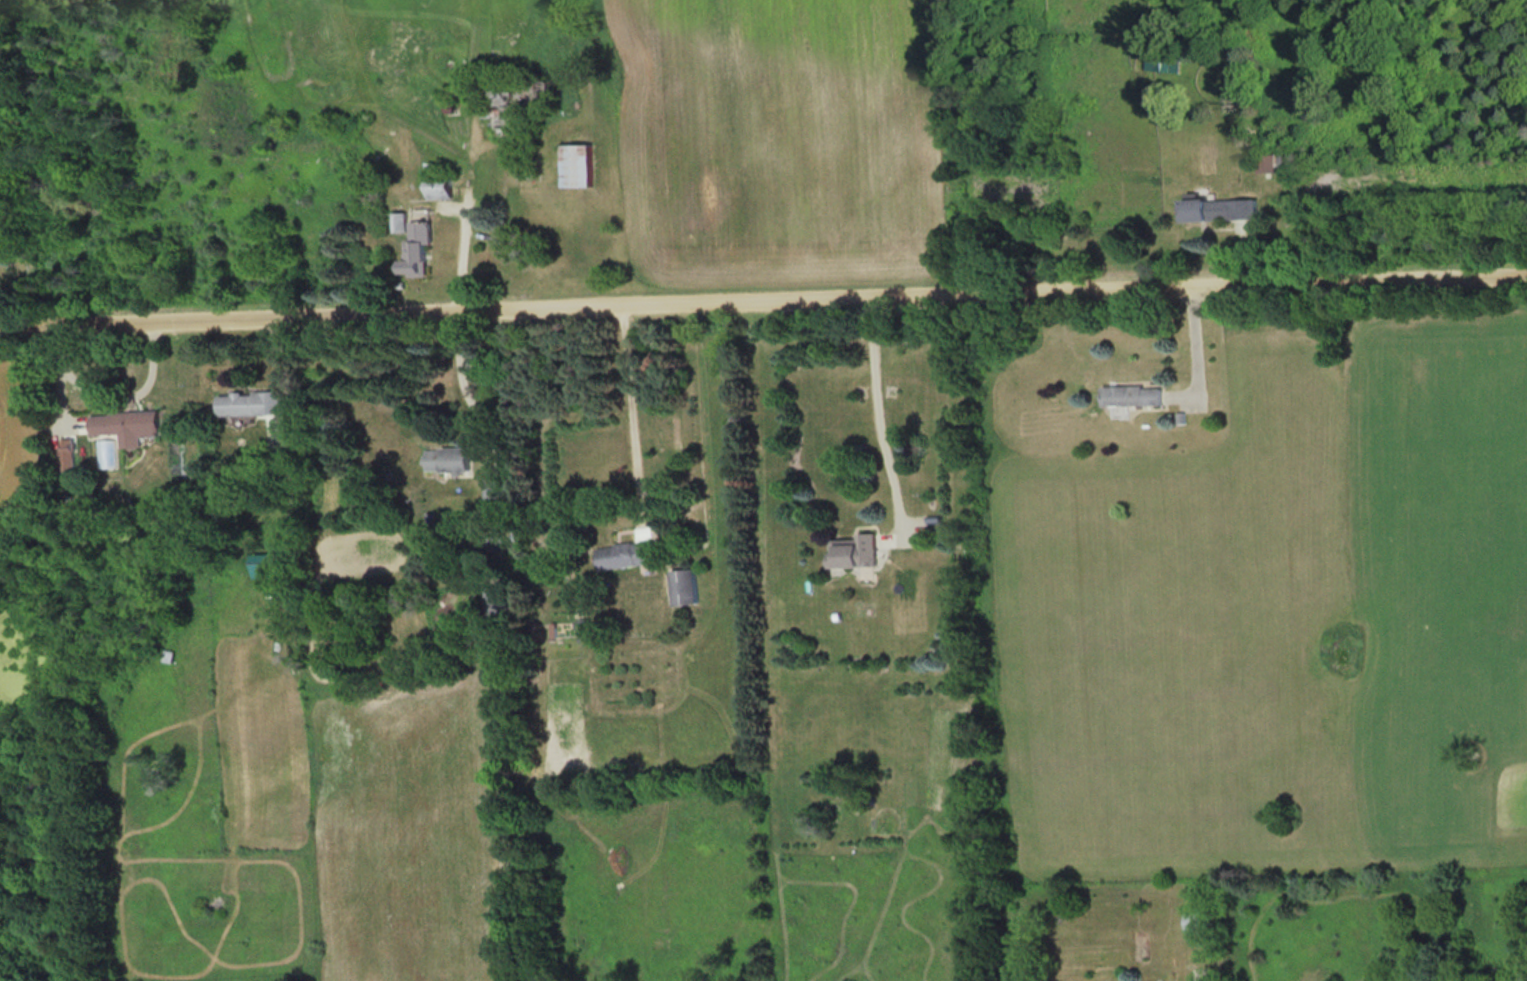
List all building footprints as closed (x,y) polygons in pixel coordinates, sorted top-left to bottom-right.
[(1178,54),(1145,54),(1145,71),(1178,71),(1178,54)] [(489,81),(491,138),(516,137),(516,103),(552,102),(552,80),(489,81)] [(592,143),(563,143),(563,186),(592,186),(592,143)] [(1282,170),(1282,154),(1258,154),(1258,170),(1282,170)] [(452,162),(426,162),(426,198),(452,198),(452,162)] [(1258,197),(1182,199),(1182,219),(1258,218),(1258,197)] [(394,230),(407,230),(407,212),(394,212),(394,230)] [(427,241),(432,241),(432,219),(408,220),(409,258),(400,258),(400,275),(427,274),(427,241)] [(1102,403),(1161,403),(1161,384),(1102,384),(1102,403)] [(218,391),(219,414),(281,413),(281,391),(218,391)] [(90,413),(91,434),(120,432),(121,447),(140,446),(140,435),(159,434),(158,409),(90,413)] [(425,446),(425,470),(470,470),(470,446),(425,446)] [(487,479),(487,506),(507,506),(507,479),(487,479)] [(874,565),(874,532),(856,532),(856,541),(828,542),(829,565),(874,565)] [(599,569),(656,560),(652,537),(596,546),(599,569)] [(696,603),(695,567),(670,568),(671,604),(696,603)] [(486,585),(486,614),(506,614),(506,585),(486,585)] [(174,651),(166,649),(164,659),(172,660),(174,651)]
